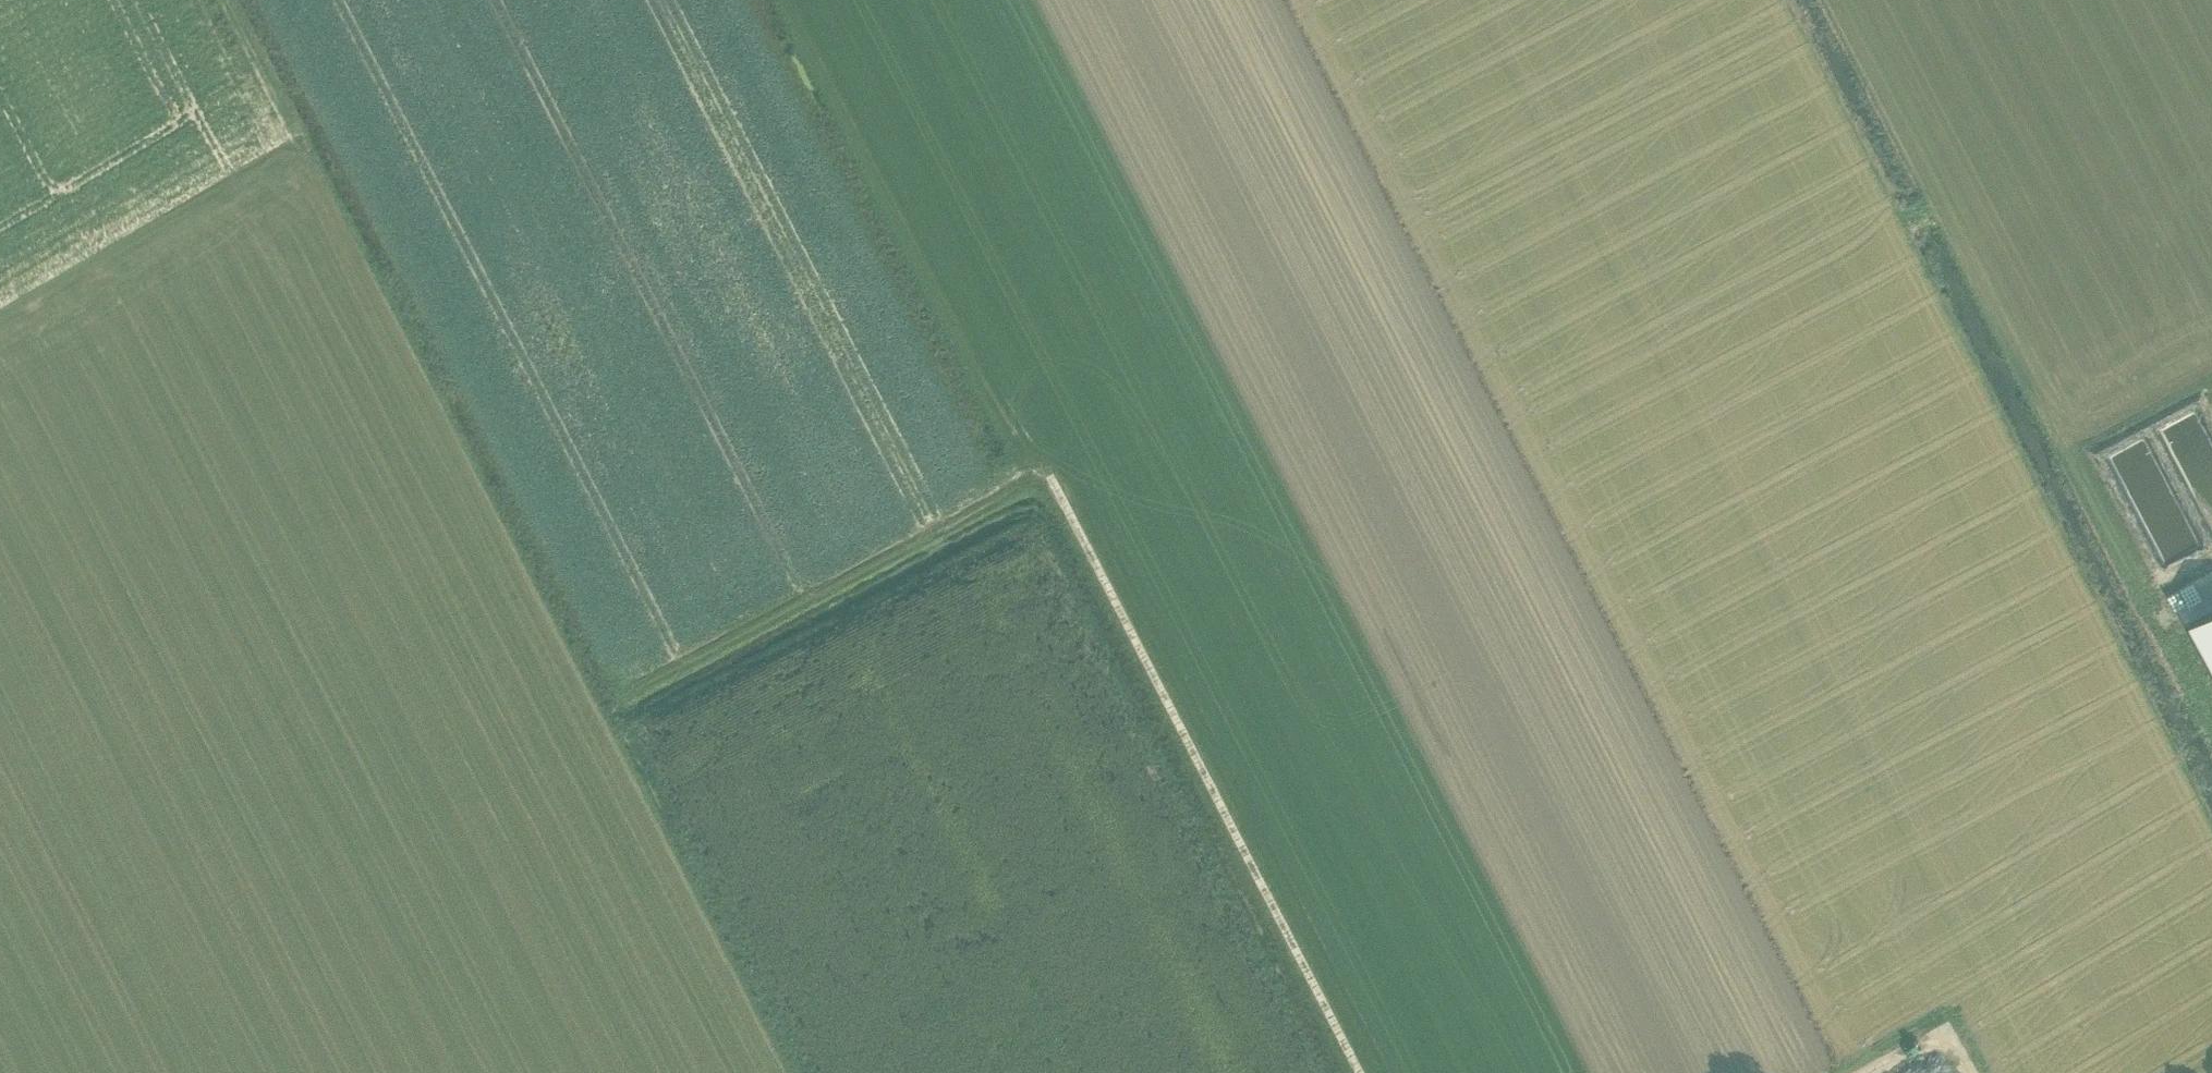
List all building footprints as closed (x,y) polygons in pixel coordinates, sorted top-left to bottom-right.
[(2190,625),(2211,665),(2211,613),(2190,625)]
